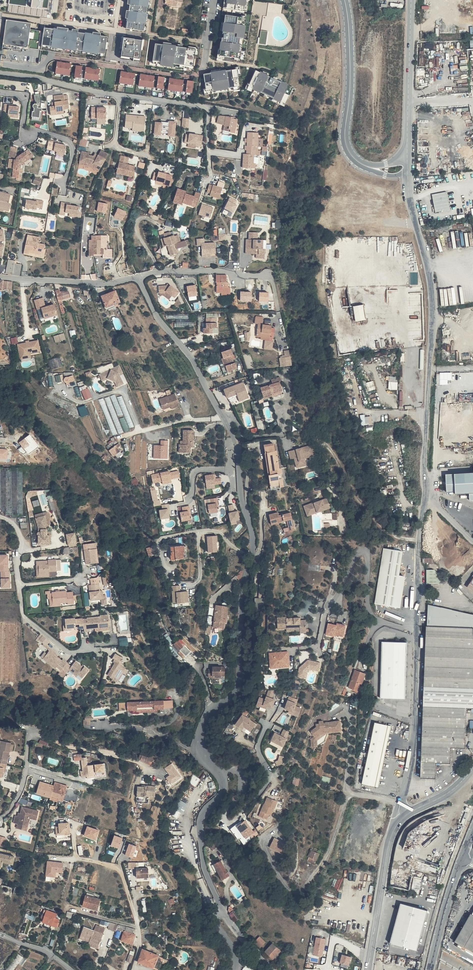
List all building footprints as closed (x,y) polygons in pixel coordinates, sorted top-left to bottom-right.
[(9,4),(50,9),(51,0),(10,0),(9,4)] [(119,29),(137,31),(141,0),(124,0),(119,29)] [(220,6),(239,12),(241,0),(221,0),(220,6)] [(234,19),(219,14),(214,53),(231,58),(234,19)] [(0,21),(0,42),(98,56),(99,37),(0,21)] [(136,41),(117,38),(115,55),(134,58),(136,41)] [(189,49),(148,44),(146,60),(188,66),(189,49)] [(63,63),(50,60),(48,72),(62,74),(63,63)] [(87,68),(73,65),(72,77),(86,79),(87,68)] [(229,70),(197,75),(200,91),(231,87),(229,70)] [(129,74),(115,71),(114,83),(128,85),(129,74)] [(287,90),(249,71),(243,89),(279,105),(287,90)] [(152,76),(139,74),(138,85),(151,87),(152,76)] [(181,81),(167,78),(166,89),(180,92),(181,81)] [(42,94),(35,94),(35,99),(37,102),(36,104),(34,103),(33,104),(33,106),(34,108),(33,111),(32,111),(31,116),(40,118),(42,108),(40,108),(41,102),(42,102),(42,98),(42,94)] [(66,102),(65,96),(55,97),(55,103),(55,107),(53,107),(50,107),(50,115),(56,115),(56,113),(64,113),(63,110),(69,110),(68,102),(66,102)] [(0,105),(0,112),(3,112),(3,115),(14,116),(15,108),(7,107),(4,107),(4,105),(0,105)] [(108,107),(92,108),(92,123),(108,122),(108,107)] [(228,117),(218,115),(215,115),(215,118),(214,123),(220,124),(220,126),(224,126),(224,129),(226,129),(225,131),(232,132),(235,119),(228,118),(228,117)] [(141,117),(122,116),(121,127),(140,130),(141,117)] [(155,119),(153,135),(160,136),(160,132),(167,133),(167,137),(175,138),(177,122),(155,119)] [(189,137),(185,136),(183,145),(188,145),(188,144),(196,144),(201,145),(202,140),(196,139),(196,136),(189,135),(189,137)] [(258,137),(247,136),(247,140),(246,145),(246,149),(244,148),(243,153),(245,153),(248,154),(247,158),(245,158),(241,158),(240,171),(251,172),(252,166),(252,159),(255,159),(256,154),(253,154),(253,150),(257,150),(258,143),(258,137)] [(88,141),(81,139),(80,146),(86,148),(88,141)] [(53,144),(46,142),(45,148),(52,149),(51,153),(55,153),(62,155),(64,147),(56,146),(53,145),(53,144)] [(15,158),(15,157),(17,149),(10,147),(8,157),(15,158)] [(20,155),(20,158),(27,159),(29,160),(34,157),(30,151),(27,153),(26,151),(20,155)] [(86,154),(80,153),(78,163),(87,165),(90,167),(92,164),(99,168),(103,160),(102,160),(104,155),(97,151),(95,156),(94,160),(90,158),(85,157),(86,154)] [(125,158),(116,156),(114,163),(123,165),(125,158)] [(13,171),(20,173),(21,166),(22,162),(27,159),(20,158),(15,157),(15,158),(13,171)] [(123,165),(114,163),(112,174),(128,179),(131,167),(123,165)] [(19,176),(20,173),(13,171),(12,174),(13,175),(12,178),(16,180),(17,181),(19,181),(20,181),(21,180),(21,179),(21,178),(20,177),(19,176)] [(166,187),(169,177),(155,173),(155,174),(151,173),(149,181),(153,182),(161,184),(161,186),(166,187)] [(219,188),(208,184),(205,190),(208,191),(207,195),(215,198),(219,188)] [(194,201),(198,191),(192,190),(191,194),(183,192),(180,191),(181,189),(174,187),(171,199),(180,202),(181,200),(186,202),(187,199),(189,200),(194,201)] [(447,191),(432,194),(435,212),(451,210),(447,191)] [(0,192),(0,207),(3,208),(2,209),(8,210),(10,203),(8,203),(9,194),(0,192)] [(30,203),(22,201),(21,209),(33,211),(33,209),(38,210),(39,203),(34,202),(34,203),(30,203)] [(97,211),(108,212),(109,202),(99,201),(97,211)] [(211,218),(215,206),(203,202),(199,214),(211,218)] [(66,204),(60,203),(59,211),(64,212),(64,214),(76,215),(77,208),(69,207),(65,206),(66,204)] [(115,217),(124,220),(127,210),(118,207),(115,217)] [(260,215),(259,224),(268,225),(269,217),(260,215)] [(168,236),(167,233),(161,235),(162,238),(160,239),(162,247),(164,246),(167,255),(174,252),(173,249),(178,247),(184,245),(182,239),(177,241),(175,236),(170,237),(170,235),(168,236)] [(252,234),(253,256),(255,256),(255,255),(258,255),(258,256),(264,256),(264,250),(262,250),(262,242),(256,242),(256,234),(252,234)] [(23,255),(28,254),(38,256),(39,250),(37,249),(38,246),(31,244),(32,238),(21,235),(17,255),(23,256),(23,255)] [(101,242),(100,238),(85,240),(86,248),(84,249),(85,262),(91,261),(91,258),(98,257),(98,260),(108,259),(107,252),(101,252),(100,242),(101,242)] [(209,253),(208,243),(203,244),(202,239),(195,239),(196,247),(200,247),(201,254),(209,253)] [(11,262),(5,261),(2,274),(15,276),(17,265),(11,264),(11,262)] [(287,274),(279,275),(280,292),(288,292),(287,274)] [(225,277),(211,277),(212,278),(212,280),(214,280),(214,284),(215,284),(214,294),(218,294),(228,295),(228,290),(226,290),(227,284),(225,284),(225,277)] [(0,282),(0,290),(8,290),(9,282),(0,282)] [(189,297),(198,295),(197,284),(187,285),(189,297)] [(176,289),(169,285),(168,285),(165,286),(157,286),(158,292),(162,293),(162,291),(165,291),(171,295),(173,294),(176,296),(178,292),(175,290),(176,289)] [(59,294),(58,291),(55,292),(58,301),(67,298),(65,292),(59,294)] [(113,291),(108,293),(114,304),(118,302),(113,291)] [(114,304),(108,293),(100,298),(105,308),(114,304)] [(42,304),(39,295),(31,297),(33,307),(38,306),(41,316),(54,312),(51,302),(42,304)] [(119,305),(118,302),(114,304),(105,308),(107,311),(119,305)] [(364,303),(354,305),(356,321),(367,318),(364,303)] [(202,330),(204,336),(208,336),(208,330),(213,330),(212,320),(202,321),(202,330)] [(262,322),(254,321),(254,327),(257,327),(257,338),(271,339),(271,328),(261,327),(262,322)] [(54,335),(56,342),(66,339),(65,332),(54,335)] [(20,345),(14,346),(16,356),(35,353),(33,342),(24,344),(23,343),(20,343),(20,345)] [(16,356),(14,346),(12,346),(15,363),(26,361),(25,357),(35,355),(35,353),(16,356)] [(230,357),(228,350),(219,353),(221,360),(219,361),(222,368),(224,367),(226,372),(228,372),(235,370),(233,363),(231,364),(228,357),(230,357)] [(62,366),(61,357),(50,358),(51,367),(62,366)] [(116,365),(96,370),(97,377),(103,375),(111,379),(113,384),(119,382),(116,373),(115,371),(119,370),(116,365)] [(298,383),(296,376),(289,378),(291,385),(298,383)] [(279,382),(278,378),(269,380),(270,385),(259,389),(262,399),(270,397),(270,394),(279,391),(280,391),(278,383),(279,382)] [(390,379),(389,389),(398,389),(398,380),(390,379)] [(241,384),(221,392),(224,399),(233,396),(238,394),(241,401),(246,398),(241,384)] [(89,387),(81,390),(86,399),(93,396),(89,387)] [(175,405),(170,393),(156,398),(159,407),(167,404),(168,407),(175,405)] [(86,404),(79,407),(82,416),(89,414),(86,404)] [(190,428),(180,428),(180,439),(180,443),(177,443),(176,443),(175,450),(190,451),(190,428)] [(29,453),(39,446),(30,434),(20,441),(29,453)] [(154,458),(169,458),(169,439),(161,440),(161,444),(154,444),(154,458)] [(116,440),(104,446),(110,457),(118,453),(114,445),(117,443),(116,440)] [(311,442),(287,447),(289,456),(292,455),(295,465),(305,463),(301,450),(307,449),(307,452),(313,451),(311,442)] [(272,455),(270,445),(261,447),(269,485),(279,483),(277,475),(281,475),(279,467),(280,467),(279,461),(277,462),(275,455),(272,455)] [(8,461),(9,448),(0,447),(0,460),(8,461)] [(147,456),(141,457),(141,455),(136,455),(137,468),(147,468),(147,456)] [(166,469),(148,473),(150,481),(159,479),(168,477),(166,470),(166,469)] [(446,474),(446,491),(455,490),(455,492),(469,492),(470,499),(472,500),(472,471),(454,472),(453,473),(446,474)] [(210,472),(201,472),(201,481),(210,481),(210,483),(217,483),(217,477),(210,477),(210,472)] [(43,505),(49,503),(45,493),(40,495),(43,505)] [(215,495),(208,496),(209,501),(206,502),(207,511),(216,509),(215,504),(214,501),(216,501),(215,495)] [(315,502),(304,506),(306,512),(310,510),(311,513),(318,512),(318,513),(326,511),(326,509),(331,507),(328,499),(315,503),(315,502)] [(166,502),(159,503),(160,508),(157,508),(158,517),(163,516),(167,515),(166,512),(165,507),(167,507),(166,502)] [(226,510),(227,519),(235,519),(235,510),(232,510),(232,502),(226,503),(227,510),(226,510)] [(186,503),(179,504),(180,509),(177,510),(178,518),(187,517),(186,513),(185,508),(187,508),(186,503)] [(30,516),(31,519),(40,515),(43,524),(46,523),(42,512),(30,516)] [(277,517),(276,512),(267,514),(269,524),(269,525),(279,523),(279,522),(285,520),(288,533),(294,531),(290,514),(277,517)] [(48,544),(47,536),(45,536),(45,533),(44,527),(43,524),(40,515),(31,519),(35,529),(36,534),(35,534),(34,534),(34,535),(34,536),(36,536),(36,539),(37,545),(48,544)] [(68,543),(69,543),(69,545),(75,543),(75,541),(72,532),(66,534),(68,543)] [(213,550),(214,538),(211,538),(211,540),(205,540),(205,550),(213,550)] [(98,546),(97,540),(89,541),(89,546),(84,547),(86,561),(97,560),(96,546),(98,546)] [(181,558),(181,545),(167,546),(168,559),(181,558)] [(383,547),(375,603),(400,607),(404,575),(398,574),(402,550),(383,547)] [(9,554),(1,554),(1,563),(1,571),(2,571),(3,578),(3,587),(11,586),(11,570),(10,570),(9,554)] [(56,571),(55,559),(47,560),(47,561),(48,564),(45,564),(45,561),(35,562),(36,566),(38,566),(39,574),(48,573),(48,571),(56,571)] [(96,563),(88,564),(90,577),(91,577),(96,577),(97,573),(96,563)] [(439,584),(439,574),(434,569),(425,569),(425,584),(439,584)] [(91,577),(91,584),(99,583),(98,572),(97,573),(96,577),(91,577)] [(91,584),(91,590),(89,590),(90,598),(100,597),(99,583),(91,584)] [(184,584),(177,584),(177,601),(181,600),(181,601),(192,601),(192,590),(184,590),(184,584)] [(66,593),(66,590),(51,592),(52,603),(61,602),(67,602),(67,604),(74,603),(73,592),(66,593)] [(48,593),(50,606),(61,605),(61,602),(52,603),(51,592),(48,593)] [(255,606),(265,606),(265,597),(255,597),(255,606)] [(224,604),(212,602),(211,614),(212,615),(212,618),(210,618),(209,624),(220,625),(221,619),(222,619),(224,604)] [(426,625),(472,627),(472,614),(428,604),(426,625)] [(90,617),(93,627),(95,627),(97,627),(98,631),(102,630),(110,629),(108,614),(100,615),(100,616),(90,617)] [(88,628),(93,627),(90,617),(87,617),(87,618),(83,618),(82,618),(74,619),(73,617),(64,618),(64,621),(65,628),(70,627),(74,626),(74,622),(78,622),(78,628),(83,627),(84,631),(89,630),(88,628)] [(288,618),(280,617),(280,629),(289,629),(296,629),(296,631),(303,631),(302,627),(308,627),(308,622),(303,622),(302,619),(296,619),(296,620),(293,621),(293,619),(289,619),(288,618)] [(65,628),(64,621),(62,625),(62,631),(70,630),(70,627),(65,628)] [(456,627),(426,625),(425,638),(422,706),(420,777),(435,778),(436,762),(451,763),(451,747),(465,747),(467,708),(472,708),(472,628),(456,627)] [(334,630),(326,628),(324,639),(332,640),(332,639),(340,640),(343,630),(335,628),(334,630)] [(187,646),(182,639),(181,640),(176,632),(173,635),(177,643),(182,650),(187,646)] [(49,640),(43,636),(39,640),(46,645),(49,640)] [(129,645),(128,637),(119,637),(120,643),(120,645),(129,645)] [(406,642),(381,641),(380,697),(405,698),(406,642)] [(45,654),(42,658),(54,668),(55,666),(60,670),(59,671),(64,675),(69,669),(77,675),(78,673),(83,676),(89,669),(85,665),(84,666),(81,664),(75,660),(71,664),(63,658),(62,659),(56,656),(58,654),(50,648),(49,648),(48,649),(49,649),(45,654)] [(277,651),(268,650),(268,661),(277,661),(277,666),(286,667),(287,651),(281,651),(280,652),(277,652),(277,651)] [(121,656),(115,652),(112,656),(115,658),(117,659),(115,662),(109,674),(120,680),(124,671),(127,666),(123,664),(121,663),(122,661),(123,659),(120,658),(121,656)] [(320,662),(308,659),(299,667),(297,676),(306,677),(307,671),(310,668),(312,667),(318,668),(320,662)] [(209,666),(205,666),(205,673),(209,673),(209,672),(222,672),(222,663),(209,663),(209,666)] [(365,673),(355,668),(347,686),(350,687),(350,689),(357,693),(365,673)] [(274,689),(267,689),(264,699),(258,697),(255,705),(261,707),(262,705),(267,706),(271,708),(273,702),(270,701),(271,698),(274,689)] [(143,697),(144,710),(153,709),(153,706),(157,706),(163,705),(163,704),(162,697),(149,698),(148,696),(143,697)] [(144,710),(143,697),(138,697),(138,699),(125,700),(125,708),(132,708),(136,708),(137,711),(144,710)] [(298,700),(288,697),(284,709),(288,711),(294,713),(293,715),(298,717),(300,709),(296,708),(298,700)] [(125,708),(125,700),(117,701),(118,709),(125,708)] [(254,725),(240,716),(233,726),(247,735),(254,725)] [(339,730),(337,721),(320,723),(321,725),(316,726),(315,724),(313,724),(314,727),(308,733),(313,738),(319,733),(325,732),(339,730)] [(389,724),(374,721),(361,782),(375,785),(389,724)] [(391,724),(389,724),(375,785),(378,786),(391,724)] [(289,733),(283,730),(280,736),(274,733),(270,741),(282,746),(289,733)] [(324,735),(325,732),(319,733),(313,738),(318,745),(321,741),(324,735)] [(8,760),(8,756),(6,755),(8,747),(10,747),(10,746),(12,740),(12,738),(3,736),(1,745),(0,745),(0,758),(8,760)] [(139,752),(135,750),(133,756),(144,760),(146,755),(139,752)] [(74,757),(74,761),(76,761),(77,755),(74,755),(74,751),(65,751),(66,758),(74,757)] [(76,761),(74,761),(75,775),(82,775),(86,775),(86,769),(88,769),(88,771),(96,771),(95,763),(88,763),(86,763),(85,761),(82,761),(82,763),(79,763),(78,755),(77,755),(76,761)] [(172,761),(165,767),(170,774),(166,776),(172,785),(183,777),(172,761)] [(197,785),(200,778),(194,775),(190,782),(197,785)] [(45,780),(36,777),(33,788),(46,792),(47,791),(54,793),(54,795),(59,796),(64,783),(51,779),(49,784),(44,782),(45,780)] [(132,782),(128,789),(128,791),(136,793),(136,792),(146,793),(148,783),(138,782),(137,783),(132,782)] [(260,804),(256,813),(264,817),(265,813),(268,814),(272,807),(276,800),(265,795),(261,805),(260,804)] [(178,799),(171,814),(180,818),(187,803),(178,799)] [(38,808),(22,805),(21,811),(20,814),(18,814),(16,813),(14,821),(18,822),(28,824),(30,816),(36,818),(39,808),(38,808)] [(64,830),(62,818),(59,819),(57,819),(52,819),(53,821),(49,822),(50,829),(57,828),(58,830),(64,830)] [(250,835),(253,838),(259,833),(256,828),(254,830),(245,819),(237,826),(247,838),(250,835)] [(98,839),(100,828),(87,825),(84,836),(98,839)] [(119,848),(123,837),(115,834),(111,845),(119,848)] [(275,836),(273,835),(269,844),(285,851),(286,847),(272,841),(275,836)] [(289,842),(275,836),(272,841),(286,847),(289,842)] [(215,846),(211,840),(205,845),(210,850),(215,846)] [(126,855),(134,856),(136,844),(128,843),(126,855)] [(320,848),(314,846),(313,849),(311,848),(306,859),(314,862),(320,848)] [(0,852),(0,867),(2,867),(3,860),(14,863),(16,855),(0,852)] [(219,868),(214,859),(212,860),(213,863),(211,864),(215,871),(214,872),(219,879),(226,875),(221,867),(219,868)] [(47,860),(48,870),(53,870),(53,874),(56,873),(55,870),(60,870),(60,860),(50,860),(47,860)] [(149,867),(137,868),(137,877),(149,876),(149,867)] [(422,880),(414,878),(411,891),(410,893),(419,895),(422,880)] [(100,899),(90,896),(86,896),(84,906),(98,909),(100,899)] [(416,949),(427,910),(398,902),(389,942),(416,949)] [(230,909),(228,912),(234,919),(236,918),(230,909)] [(58,913),(48,910),(44,921),(57,926),(60,918),(57,917),(58,913)] [(453,941),(472,952),(472,915),(469,913),(453,941)] [(94,930),(84,927),(81,935),(91,938),(90,941),(88,945),(98,948),(104,933),(106,928),(96,925),(94,930)] [(125,926),(124,931),(125,931),(123,940),(133,944),(136,935),(133,934),(134,929),(125,926)] [(266,941),(260,936),(255,941),(261,947),(266,941)] [(317,937),(314,954),(323,955),(326,938),(317,937)] [(281,950),(274,943),(266,950),(270,954),(269,955),(276,963),(278,961),(275,957),(281,950)] [(160,955),(144,949),(139,962),(154,968),(160,955)] [(18,952),(5,969),(14,969),(20,962),(23,964),(27,958),(18,952)] [(343,954),(341,962),(350,964),(352,956),(343,954)]
